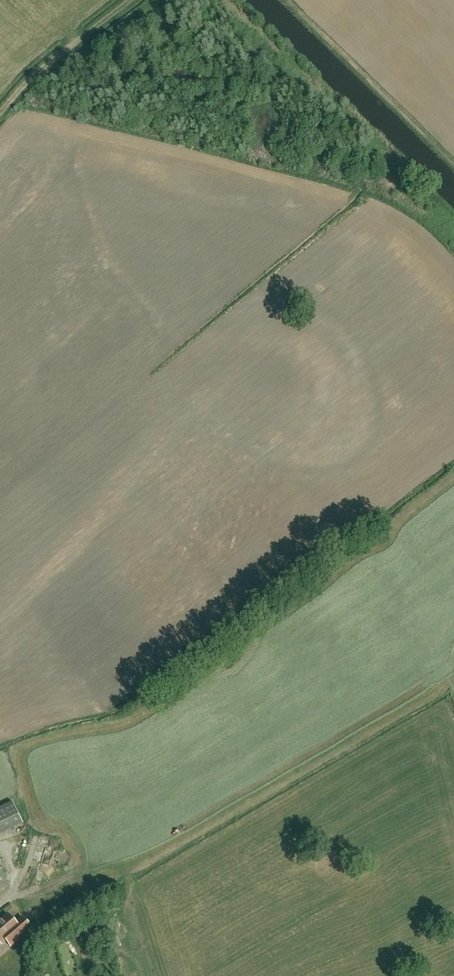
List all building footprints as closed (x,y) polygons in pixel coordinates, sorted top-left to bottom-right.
[(0,808),(0,834),(23,823),(12,802),(0,808)] [(0,921),(0,942),(2,944),(13,934),(18,940),(31,928),(22,917),(16,923),(8,914),(0,921)]
